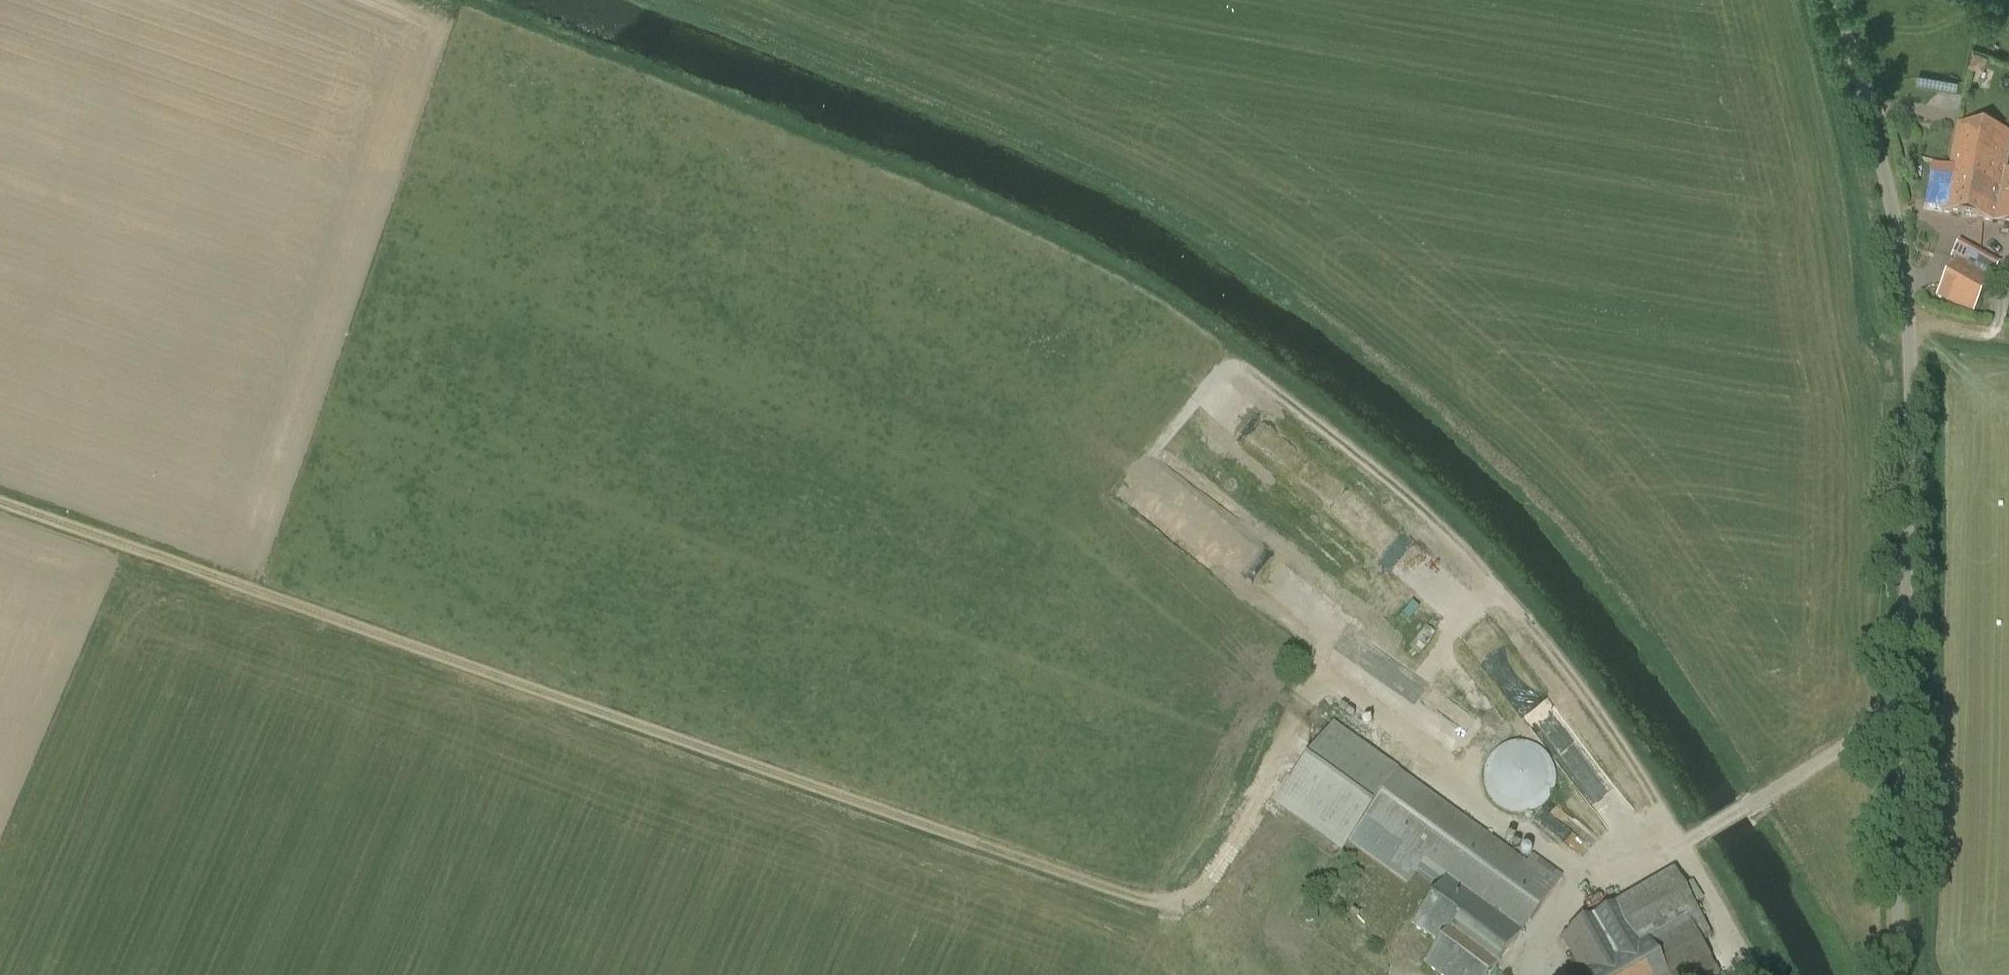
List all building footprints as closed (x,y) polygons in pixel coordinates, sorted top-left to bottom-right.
[(1986,67),(1991,53),(1978,49),(1973,63),(1986,67)] [(2008,225),(2008,172),(2006,171),(2008,155),(2008,135),(1959,126),(1944,213),(2008,225)] [(1937,296),(1973,316),(1993,279),(1956,259),(1937,296)] [(1437,944),(1424,965),(1438,974),(1491,974),(1522,933),(1522,934),(1563,877),(1533,855),(1527,863),(1398,771),(1399,770),(1334,722),(1275,805),(1342,853),(1352,838),(1411,881),(1424,863),(1445,878),(1446,878),(1447,878),(1467,896),(1461,906),(1469,911),(1454,931),(1444,947),(1439,944),(1437,944)] [(1486,767),(1485,769),(1484,773),(1484,777),(1484,780),(1484,782),(1484,784),(1484,785),(1485,788),(1486,791),(1488,795),(1489,798),(1491,801),(1494,804),(1497,807),(1500,809),(1503,811),(1507,813),(1510,813),(1513,814),(1517,815),(1521,815),(1525,814),(1528,814),(1533,812),(1535,811),(1539,809),(1542,807),(1544,805),(1547,802),(1549,799),(1551,796),(1553,792),(1554,789),(1555,785),(1555,781),(1555,778),(1555,775),(1555,773),(1554,769),(1553,766),(1552,763),(1550,760),(1548,757),(1546,755),(1543,752),(1540,750),(1537,748),(1535,747),(1532,746),(1528,744),(1526,744),(1523,744),(1518,743),(1516,744),(1512,744),(1510,745),(1506,746),(1503,748),(1501,749),(1498,750),(1496,753),(1493,755),(1491,758),(1489,760),(1487,764),(1486,767)] [(1561,938),(1583,974),(1719,974),(1700,944),(1712,937),(1674,871),(1614,905),(1592,918),(1565,932),(1565,934),(1561,938)] [(1412,925),(1437,944),(1439,944),(1444,947),(1454,931),(1469,911),(1461,906),(1467,896),(1447,878),(1412,925)]
